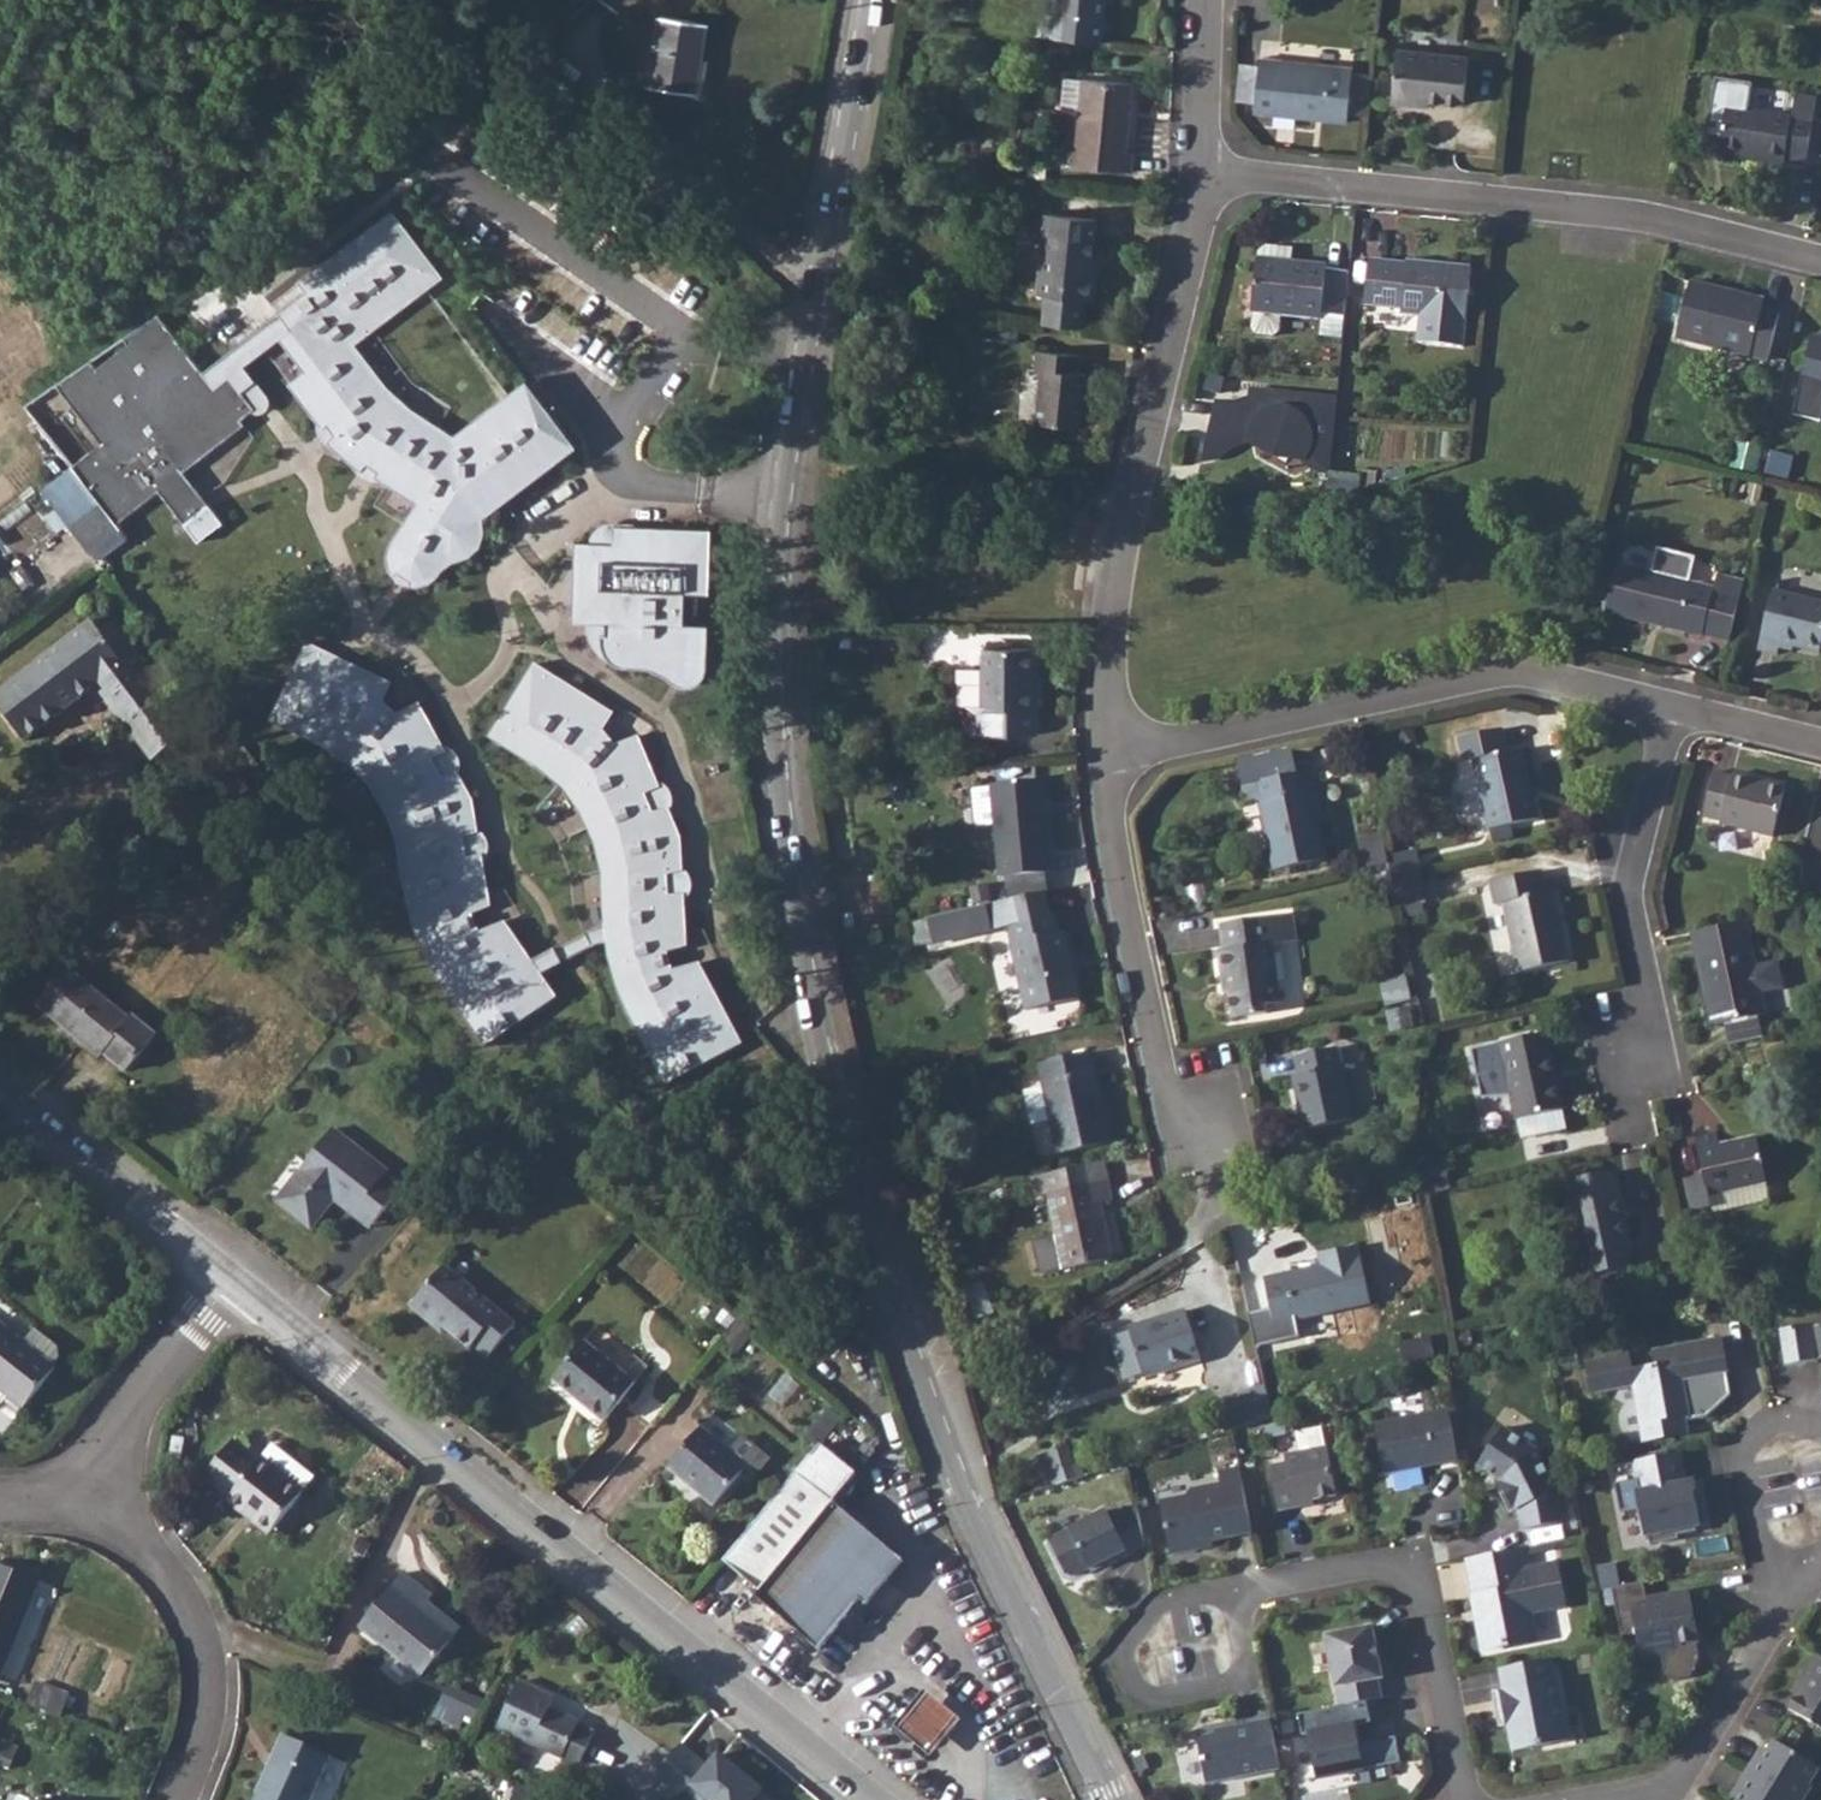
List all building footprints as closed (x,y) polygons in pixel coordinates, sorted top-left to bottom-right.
[(1034,26),(1102,34),(1105,0),(1054,0),(1053,4),(1035,1),(1034,26)] [(724,22),(680,15),(667,84),(711,93),(724,22)] [(1474,94),(1479,46),(1403,39),(1398,95),(1431,98),(1432,90),(1474,94)] [(1350,112),(1354,58),(1261,50),(1257,104),(1350,112)] [(1082,75),(1073,163),(1132,170),(1134,148),(1124,147),(1131,80),(1082,75)] [(1819,150),(1820,137),(1820,120),(1805,119),(1810,85),(1789,83),(1783,113),(1721,104),(1715,151),(1781,162),(1782,156),(1800,158),(1799,148),(1819,150)] [(392,210),(266,299),(288,326),(277,336),(301,371),(286,381),(317,425),(323,422),(332,434),(324,440),(353,471),(360,462),(375,469),(372,476),(410,501),(382,546),(382,563),(393,579),(409,584),(427,579),(440,567),(458,557),(473,549),(481,534),(477,517),(576,446),(527,380),(447,434),(389,392),(353,341),(440,277),(392,210)] [(1096,219),(1046,213),(1037,294),(1047,295),(1045,324),(1082,328),(1085,300),(1094,300),(1097,274),(1091,274),(1096,219)] [(1262,248),(1262,254),(1257,303),(1258,303),(1257,320),(1261,324),(1278,327),(1283,322),(1286,306),(1326,311),(1324,326),(1348,328),(1355,264),(1331,262),(1332,256),(1295,252),(1298,240),(1269,236),(1262,248)] [(1422,333),(1467,338),(1475,259),(1409,252),(1408,260),(1375,256),(1370,299),(1404,303),(1404,307),(1425,309),(1422,333)] [(1766,361),(1778,310),(1727,297),(1729,288),(1685,277),(1670,337),(1766,361)] [(112,451),(91,467),(99,477),(129,520),(135,529),(182,493),(185,497),(213,532),(237,513),(206,473),(267,425),(282,414),(256,381),(241,393),(230,401),(215,381),(225,373),(180,315),(145,338),(152,347),(120,372),(112,361),(81,382),(77,384),(129,451),(118,459),(112,451)] [(1037,423),(1080,427),(1086,373),(1078,373),(1080,355),(1038,350),(1036,369),(1042,370),(1037,423)] [(1221,393),(1206,452),(1222,449),(1235,441),(1248,435),(1262,432),(1276,433),(1289,439),(1300,445),(1308,454),(1321,462),(1334,466),(1334,463),(1342,390),(1296,385),(1295,389),(1284,388),(1284,383),(1255,381),(1254,390),(1239,394),(1221,393)] [(1334,466),(1331,493),(1334,493),(1360,486),(1362,465),(1334,463),(1334,466)] [(99,541),(129,520),(99,477),(67,499),(99,541)] [(614,548),(577,547),(575,620),(607,621),(606,635),(599,635),(606,655),(620,667),(662,673),(683,690),(699,684),(707,671),(708,627),(684,626),(684,596),(709,597),(710,531),(614,529),(614,548)] [(1609,611),(1731,638),(1746,574),(1718,569),(1714,586),(1690,580),(1697,557),(1661,548),(1655,571),(1619,562),(1609,611)] [(1775,585),(1759,649),(1783,655),(1787,640),(1820,648),(1820,596),(1775,585)] [(25,741),(97,687),(153,762),(196,729),(115,621),(100,632),(91,622),(0,691),(0,709),(25,741)] [(306,646),(270,721),(330,750),(364,776),(385,809),(398,843),(404,889),(420,942),(440,983),(487,1049),(555,997),(543,977),(561,965),(553,951),(535,964),(504,924),(481,932),(473,914),(493,909),(481,859),(467,860),(464,838),(479,835),(475,801),(456,774),(441,778),(434,759),(447,753),(420,706),(396,716),(385,703),(393,684),(306,646)] [(983,648),(983,669),(956,668),(956,713),(967,713),(967,734),(1037,735),(1037,706),(1031,706),(1031,648),(983,648)] [(534,666),(488,738),(530,764),(554,784),(578,812),(590,836),(601,866),(601,893),(605,927),(586,935),(593,949),(606,940),(618,996),(667,1086),(747,1046),(701,963),(674,971),(667,954),(687,946),(684,896),(669,897),(667,878),(684,874),(680,839),(668,811),(652,815),(644,794),(659,789),(637,737),(615,746),(605,731),(615,716),(534,666)] [(1534,768),(1529,748),(1473,761),(1488,830),(1491,829),(1510,825),(1539,819),(1528,769),(1534,768)] [(1317,790),(1312,770),(1243,786),(1247,805),(1260,802),(1275,871),(1326,860),(1311,791),(1317,790)] [(1723,827),(1777,840),(1789,785),(1737,773),(1736,779),(1715,774),(1705,818),(1724,823),(1723,827)] [(1045,873),(1051,873),(1042,780),(992,785),(992,787),(996,825),(1000,878),(1006,877),(1045,873)] [(996,825),(992,787),(972,789),(976,827),(996,825)] [(1510,825),(1491,829),(1494,842),(1513,838),(1510,825)] [(1388,864),(1392,882),(1422,875),(1417,851),(1387,858),(1388,864)] [(1570,962),(1555,891),(1546,893),(1541,871),(1490,882),(1495,905),(1504,904),(1519,973),(1570,962)] [(1045,873),(1006,877),(1010,898),(1048,890),(1045,873)] [(991,884),(969,887),(971,905),(994,902),(991,884)] [(1059,933),(1055,915),(1050,916),(1045,892),(927,918),(933,944),(1008,927),(1027,1011),(1080,999),(1065,931),(1059,933)] [(1294,914),(1220,925),(1223,951),(1218,951),(1221,974),(1227,973),(1233,1019),(1268,1014),(1267,1005),(1282,1003),(1274,945),(1298,942),(1294,914)] [(1748,918),(1694,931),(1714,1026),(1721,1025),(1763,1017),(1769,1016),(1764,994),(1789,989),(1783,961),(1758,966),(1748,918)] [(586,935),(553,951),(561,965),(593,949),(586,935)] [(103,1053),(126,1072),(156,1035),(132,1016),(129,1020),(68,969),(38,1006),(100,1057),(103,1053)] [(1522,1139),(1566,1129),(1562,1110),(1565,1109),(1552,1050),(1549,1051),(1544,1034),(1471,1050),(1482,1098),(1511,1097),(1516,1120),(1517,1120),(1522,1139)] [(1294,1076),(1305,1131),(1353,1120),(1337,1048),(1296,1057),(1298,1075),(1294,1076)] [(1112,1143),(1092,1052),(1038,1064),(1043,1087),(1024,1091),(1032,1125),(1050,1121),(1057,1154),(1112,1143)] [(335,1192),(375,1223),(392,1201),(375,1188),(380,1182),(388,1172),(333,1129),(276,1201),(312,1228),(333,1202),(332,1198),(332,1197),(335,1192)] [(1695,1213),(1713,1210),(1709,1195),(1771,1181),(1762,1136),(1719,1144),(1717,1130),(1698,1134),(1706,1175),(1689,1179),(1695,1213)] [(1104,1162),(1032,1178),(1036,1197),(1048,1195),(1057,1235),(1033,1240),(1041,1275),(1112,1259),(1100,1203),(1112,1201),(1104,1162)] [(1415,1185),(1419,1197),(1451,1189),(1446,1168),(1416,1175),(1415,1185)] [(1632,1247),(1614,1169),(1559,1181),(1576,1260),(1583,1258),(1588,1280),(1631,1270),(1626,1249),(1632,1247)] [(375,1188),(392,1201),(397,1195),(380,1182),(375,1188)] [(371,1229),(375,1223),(335,1192),(332,1197),(332,1198),(371,1229)] [(1299,1320),(1372,1303),(1362,1257),(1360,1258),(1357,1246),(1320,1254),(1322,1264),(1265,1276),(1272,1309),(1251,1313),(1258,1346),(1302,1336),(1299,1320)] [(474,1345),(488,1357),(516,1324),(445,1265),(411,1307),(431,1324),(438,1323),(470,1349),(474,1345)] [(1201,1359),(1185,1311),(1129,1329),(1130,1331),(1113,1337),(1126,1380),(1144,1374),(1144,1377),(1201,1359)] [(1783,1325),(1789,1360),(1820,1354),(1820,1319),(1783,1325)] [(25,1408),(57,1368),(55,1366),(61,1358),(60,1347),(35,1328),(24,1342),(0,1322),(0,1389),(25,1408)] [(1632,1354),(1590,1362),(1595,1391),(1637,1384),(1648,1438),(1677,1433),(1674,1415),(1692,1412),(1693,1418),(1710,1415),(1734,1392),(1723,1337),(1655,1350),(1658,1364),(1634,1368),(1632,1354)] [(1430,1339),(1400,1344),(1404,1362),(1433,1356),(1430,1339)] [(554,1381),(604,1421),(636,1381),(586,1341),(554,1381)] [(1449,1409),(1375,1424),(1385,1475),(1459,1461),(1449,1409)] [(669,1468),(715,1506),(744,1471),(754,1478),(766,1463),(766,1457),(743,1438),(730,1452),(701,1428),(669,1468)] [(1556,1491),(1536,1450),(1504,1428),(1478,1466),(1500,1481),(1506,1491),(1500,1494),(1510,1514),(1518,1510),(1522,1531),(1563,1523),(1556,1491)] [(315,1478),(274,1445),(260,1462),(233,1441),(205,1476),(230,1497),(229,1499),(271,1533),(315,1478)] [(828,1447),(732,1562),(769,1595),(765,1598),(825,1652),(877,1591),(883,1596),(910,1561),(842,1506),(866,1477),(828,1447)] [(1270,1466),(1279,1511),(1298,1508),(1297,1504),(1337,1496),(1328,1447),(1285,1455),(1287,1463),(1270,1466)] [(1051,1455),(1039,1459),(1048,1488),(1084,1477),(1080,1463),(1072,1465),(1068,1450),(1051,1455)] [(1684,1451),(1642,1460),(1645,1478),(1622,1482),(1628,1511),(1647,1507),(1652,1536),(1655,1534),(1658,1544),(1686,1538),(1685,1535),(1704,1530),(1703,1525),(1713,1522),(1707,1497),(1695,1500),(1693,1491),(1700,1490),(1697,1479),(1691,1481),(1684,1451)] [(1187,1496),(1161,1501),(1172,1556),(1198,1550),(1203,1543),(1252,1534),(1240,1468),(1218,1472),(1220,1484),(1192,1489),(1187,1496)] [(1146,1547),(1138,1508),(1112,1521),(1107,1511),(1054,1537),(1051,1545),(1066,1574),(1074,1577),(1108,1561),(1110,1565),(1146,1547)] [(370,1545),(359,1539),(353,1549),(364,1556),(370,1545)] [(1523,1548),(1470,1559),(1482,1620),(1478,1621),(1484,1651),(1537,1640),(1532,1613),(1567,1607),(1558,1563),(1527,1569),(1523,1548)] [(2,1676),(41,1581),(0,1564),(0,1675),(1,1676),(2,1676)] [(354,1573),(343,1567),(335,1580),(345,1587),(354,1573)] [(422,1678),(455,1638),(421,1611),(428,1603),(433,1597),(403,1573),(360,1627),(422,1678)] [(1697,1591),(1655,1600),(1657,1608),(1640,1611),(1650,1657),(1685,1649),(1684,1645),(1708,1640),(1697,1591)] [(421,1611),(455,1638),(461,1630),(428,1603),(421,1611)] [(1325,1636),(1340,1707),(1367,1701),(1382,1698),(1379,1680),(1384,1679),(1373,1627),(1325,1636)] [(1500,1669),(1504,1689),(1493,1692),(1495,1710),(1507,1718),(1514,1752),(1569,1741),(1556,1679),(1554,1680),(1550,1659),(1500,1669)] [(1809,1684),(1812,1685),(1800,1706),(1820,1718),(1820,1663),(1809,1684)] [(70,1695),(35,1682),(27,1704),(61,1717),(70,1695)] [(497,1728),(579,1766),(595,1733),(579,1726),(580,1723),(550,1709),(555,1698),(519,1682),(497,1728)] [(482,1702),(449,1687),(441,1704),(449,1707),(443,1721),(460,1729),(466,1716),(474,1720),(482,1702)] [(929,1752),(960,1716),(929,1690),(898,1725),(929,1752)] [(1340,1707),(1299,1715),(1303,1736),(1310,1735),(1319,1779),(1401,1763),(1396,1737),(1358,1745),(1355,1726),(1372,1723),(1367,1701),(1340,1707)] [(1199,1743),(1207,1784),(1281,1770),(1271,1720),(1231,1728),(1231,1731),(1203,1737),(1199,1743)] [(254,1799),(311,1799),(331,1755),(283,1734),(254,1799)] [(1785,1738),(1775,1756),(1769,1753),(1748,1789),(1754,1792),(1749,1799),(1815,1799),(1820,1791),(1820,1759),(1785,1738)] [(4,1742),(0,1751),(0,1765),(9,1769),(18,1749),(4,1742)] [(653,1778),(668,1799),(670,1799),(684,1790),(696,1799),(770,1799),(760,1791),(761,1790),(748,1778),(745,1779),(737,1773),(739,1771),(719,1754),(708,1767),(681,1745),(653,1778)] [(582,1799),(614,1799),(617,1793),(558,1769),(550,1787),(582,1799)]
